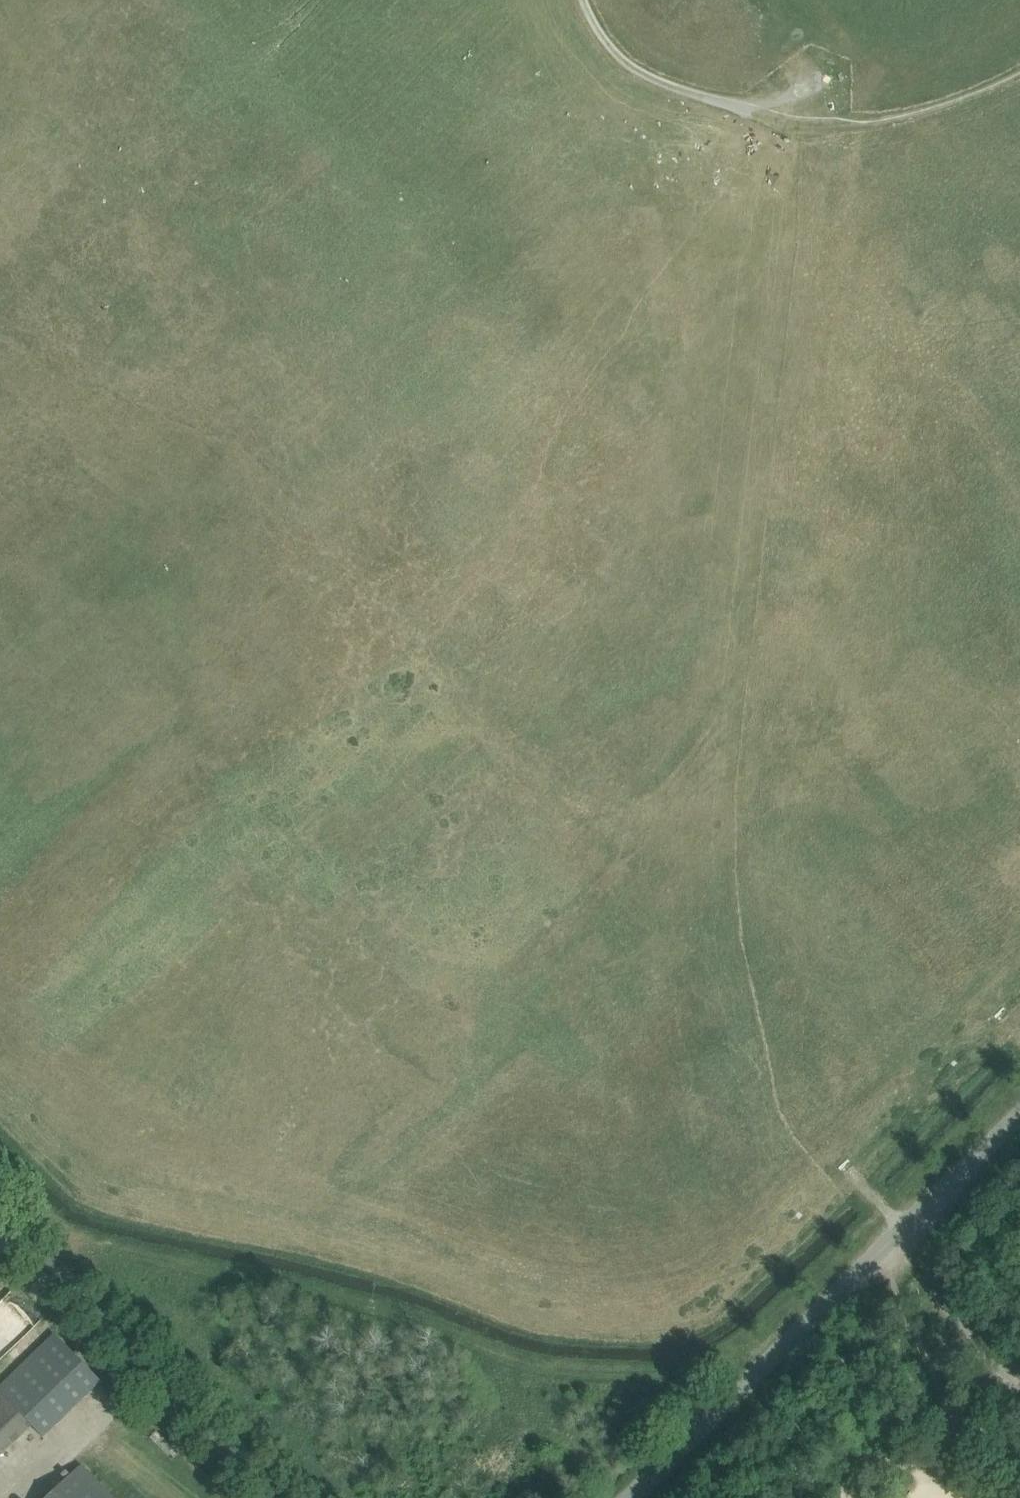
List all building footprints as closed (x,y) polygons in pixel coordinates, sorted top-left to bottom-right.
[(31,1425),(42,1437),(100,1381),(55,1335),(0,1389),(0,1455),(31,1425)] [(81,1467),(49,1497),(112,1497),(81,1467)]
